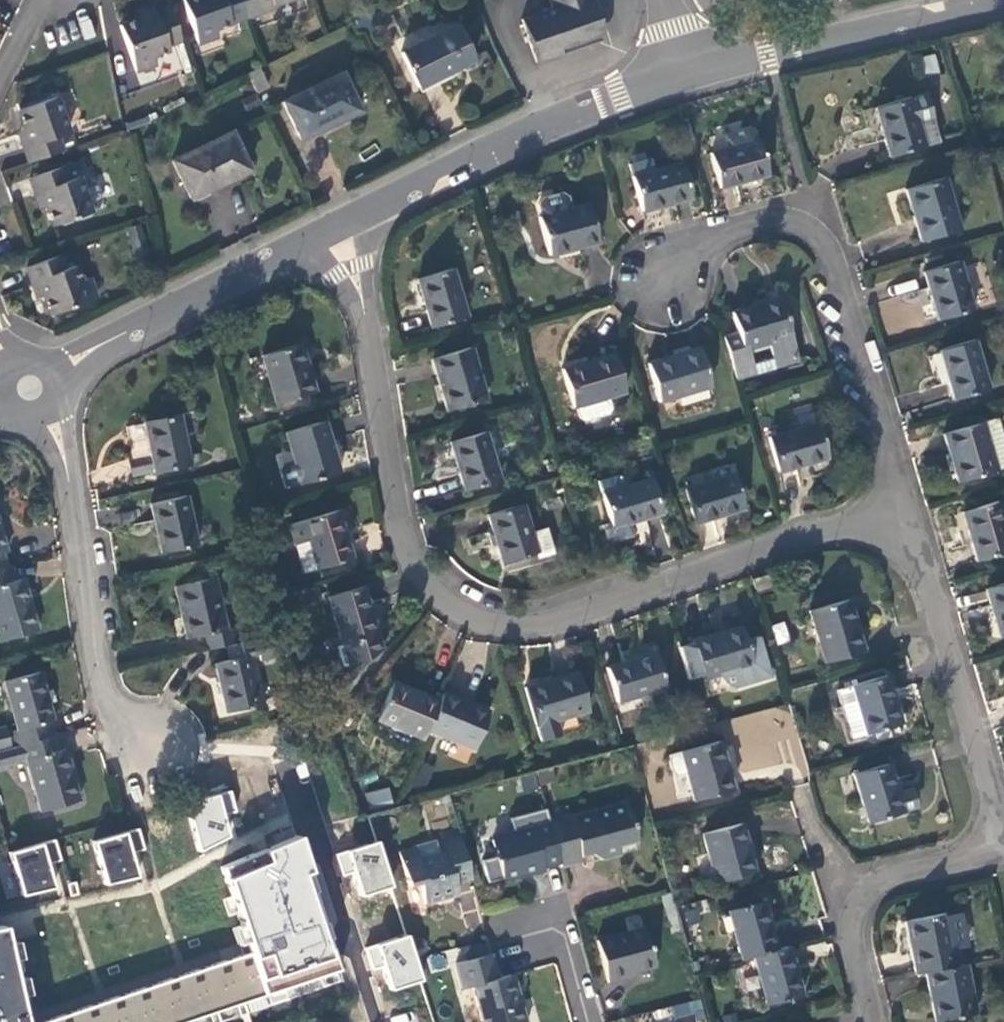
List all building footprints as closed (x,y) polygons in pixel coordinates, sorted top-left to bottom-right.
[(238,0),(184,0),(199,43),(218,37),(215,29),(245,18),(244,17),(238,0)] [(244,17),(259,12),(255,0),(238,0),(244,17)] [(259,12),(260,13),(274,8),(273,5),(288,0),(255,0),(259,12)] [(549,12),(519,22),(532,65),(587,46),(586,43),(592,32),(594,31),(585,0),(545,0),(549,12)] [(141,20),(156,14),(154,8),(138,13),(141,20)] [(181,41),(170,10),(156,14),(141,20),(121,27),(136,71),(156,64),(153,56),(169,50),(167,46),(181,41)] [(460,28),(405,54),(421,89),(477,62),(460,28)] [(250,73),(260,93),(272,88),(262,68),(250,73)] [(345,77),(287,105),(305,140),(362,112),(345,77)] [(924,94),(874,109),(888,157),(923,147),(916,124),(932,119),(924,94)] [(24,148),(29,163),(62,152),(56,136),(67,133),(55,99),(19,112),(25,129),(31,146),(24,148)] [(753,136),(752,136),(749,127),(742,123),(704,135),(708,150),(705,151),(715,186),(763,171),(753,136)] [(18,132),(24,148),(31,146),(25,129),(18,132)] [(237,177),(221,142),(165,169),(181,204),(237,177)] [(646,157),(627,163),(639,209),(685,196),(676,161),(649,169),(646,157)] [(80,162),(72,165),(75,174),(83,171),(80,162)] [(31,180),(35,193),(40,191),(46,207),(53,226),(90,212),(89,210),(97,208),(101,199),(95,184),(87,180),(79,182),(75,174),(72,165),(61,169),(31,180)] [(941,182),(902,194),(918,246),(957,234),(941,182)] [(537,201),(540,213),(569,206),(565,194),(559,190),(540,195),(537,201)] [(40,191),(35,193),(41,209),(46,207),(40,191)] [(540,213),(537,214),(548,252),(596,240),(585,201),(569,206),(540,213)] [(27,268),(32,282),(38,280),(43,295),(50,314),(94,299),(88,280),(79,284),(73,267),(63,271),(58,257),(27,268)] [(956,265),(920,276),(934,323),(969,312),(956,265)] [(450,267),(415,277),(429,324),(463,315),(450,267)] [(38,280),(32,282),(37,297),(43,295),(38,280)] [(737,332),(720,337),(733,378),(796,360),(791,342),(779,298),(731,311),(737,332)] [(974,342),(938,353),(952,401),(988,390),(974,342)] [(296,344),(260,356),(274,403),(311,392),(296,344)] [(467,347),(430,359),(445,411),(483,400),(467,347)] [(707,385),(695,347),(644,363),(656,400),(707,385)] [(609,352),(560,367),(571,406),(573,405),(577,416),(582,420),(604,413),(606,407),(602,396),(621,390),(609,352)] [(810,403),(796,408),(803,425),(816,420),(810,403)] [(133,476),(154,472),(189,464),(179,416),(144,422),(151,455),(129,459),(133,476)] [(941,436),(955,483),(1003,468),(1003,444),(996,419),(941,436)] [(320,422),(282,433),(297,485),(336,473),(320,422)] [(814,423),(766,436),(775,471),(823,459),(814,423)] [(484,433),(450,443),(464,490),(498,479),(484,433)] [(728,473),(681,488),(692,523),(739,508),(728,473)] [(617,475),(596,482),(610,527),(602,530),(604,538),(610,541),(645,529),(642,518),(656,513),(646,479),(620,487),(617,475)] [(187,498),(152,505),(160,553),(196,546),(187,498)] [(963,513),(977,561),(1003,553),(1003,524),(998,502),(963,513)] [(520,504),(486,515),(501,564),(534,553),(536,557),(551,552),(543,528),(529,533),(520,504)] [(338,510),(289,526),(303,574),(352,559),(338,510)] [(9,564),(5,565),(0,567),(0,639),(36,629),(22,577),(13,579),(9,564)] [(205,634),(209,649),(226,646),(239,643),(236,627),(226,630),(215,578),(175,587),(186,639),(205,634)] [(768,578),(755,582),(757,596),(771,592),(768,578)] [(986,591),(999,638),(1003,637),(1003,585),(986,591)] [(359,640),(363,657),(368,655),(379,644),(363,588),(329,598),(342,645),(359,640)] [(820,666),(859,655),(843,602),(804,614),(820,666)] [(776,644),(789,642),(785,622),(772,625),(776,644)] [(738,625),(691,640),(701,677),(749,663),(738,625)] [(239,643),(226,646),(230,661),(214,664),(225,712),(263,703),(252,657),(260,655),(261,661),(282,656),(277,635),(239,643)] [(337,647),(341,664),(363,657),(359,640),(342,645),(337,647)] [(363,657),(364,660),(381,651),(379,644),(368,655),(363,657)] [(654,652),(606,667),(616,701),(665,686),(654,652)] [(363,657),(341,664),(343,668),(364,660),(363,657)] [(12,746),(52,734),(48,720),(52,719),(48,705),(54,703),(51,691),(45,692),(40,672),(3,682),(16,729),(8,731),(12,746)] [(538,684),(523,688),(539,739),(559,733),(555,719),(585,710),(573,673),(549,680),(547,674),(536,678),(538,684)] [(896,726),(882,679),(833,694),(847,741),(896,726)] [(375,718),(421,738),(425,728),(437,701),(392,681),(375,718)] [(489,712),(442,692),(437,701),(425,728),(473,749),(489,712)] [(61,748),(56,733),(52,734),(12,746),(15,760),(25,758),(40,812),(80,802),(65,747),(61,748)] [(718,742),(679,752),(692,801),(744,787),(744,781),(744,777),(739,768),(726,771),(718,742)] [(419,763),(410,785),(422,790),(431,768),(419,763)] [(884,767),(849,778),(864,826),(899,815),(893,796),(884,767)] [(364,793),(368,809),(392,802),(388,787),(364,793)] [(229,791),(183,804),(197,852),(231,836),(225,814),(235,812),(229,791)] [(903,793),(893,796),(899,815),(908,812),(912,806),(909,796),(903,793)] [(559,862),(560,867),(581,861),(580,857),(591,854),(601,859),(619,854),(616,846),(635,841),(624,801),(570,816),(569,813),(560,816),(559,810),(546,814),(547,819),(559,862)] [(542,867),(559,862),(547,819),(546,814),(544,808),(509,817),(513,833),(491,839),(496,855),(481,859),(487,881),(532,869),(533,873),(543,870),(542,867)] [(739,826),(700,836),(713,884),(751,873),(744,846),(739,826)] [(136,829),(90,840),(103,885),(139,876),(132,852),(143,850),(136,829)] [(459,838),(458,833),(441,838),(442,843),(459,838)] [(307,838),(270,853),(227,869),(252,954),(52,1021),(190,1021),(344,970),(312,876),(318,874),(307,838)] [(453,883),(470,878),(459,838),(442,843),(444,851),(417,858),(414,847),(397,851),(406,884),(417,882),(423,903),(456,894),(453,883)] [(55,840),(9,852),(22,895),(56,887),(49,864),(62,861),(55,840)] [(382,841),(338,855),(344,875),(358,871),(366,894),(396,887),(382,841)] [(616,846),(619,854),(638,849),(635,841),(616,846)] [(750,958),(771,953),(764,924),(758,904),(723,913),(736,962),(750,958)] [(911,948),(916,974),(921,974),(926,973),(955,968),(952,950),(967,947),(962,915),(948,917),(947,915),(907,921),(911,948)] [(643,925),(594,937),(606,981),(623,976),(622,972),(653,964),(643,925)] [(11,927),(0,929),(0,1021),(35,1021),(11,927)] [(412,934),(367,948),(374,969),(388,964),(395,987),(425,980),(412,934)] [(467,944),(470,957),(485,953),(481,940),(467,944)] [(791,972),(785,949),(771,953),(750,958),(763,1007),(798,998),(791,972)] [(510,973),(496,976),(490,951),(485,953),(470,957),(453,962),(460,987),(471,984),(482,1021),(528,1021),(521,998),(517,999),(510,973)] [(973,1016),(965,966),(959,967),(955,968),(926,973),(929,996),(934,1021),(973,1016)]
